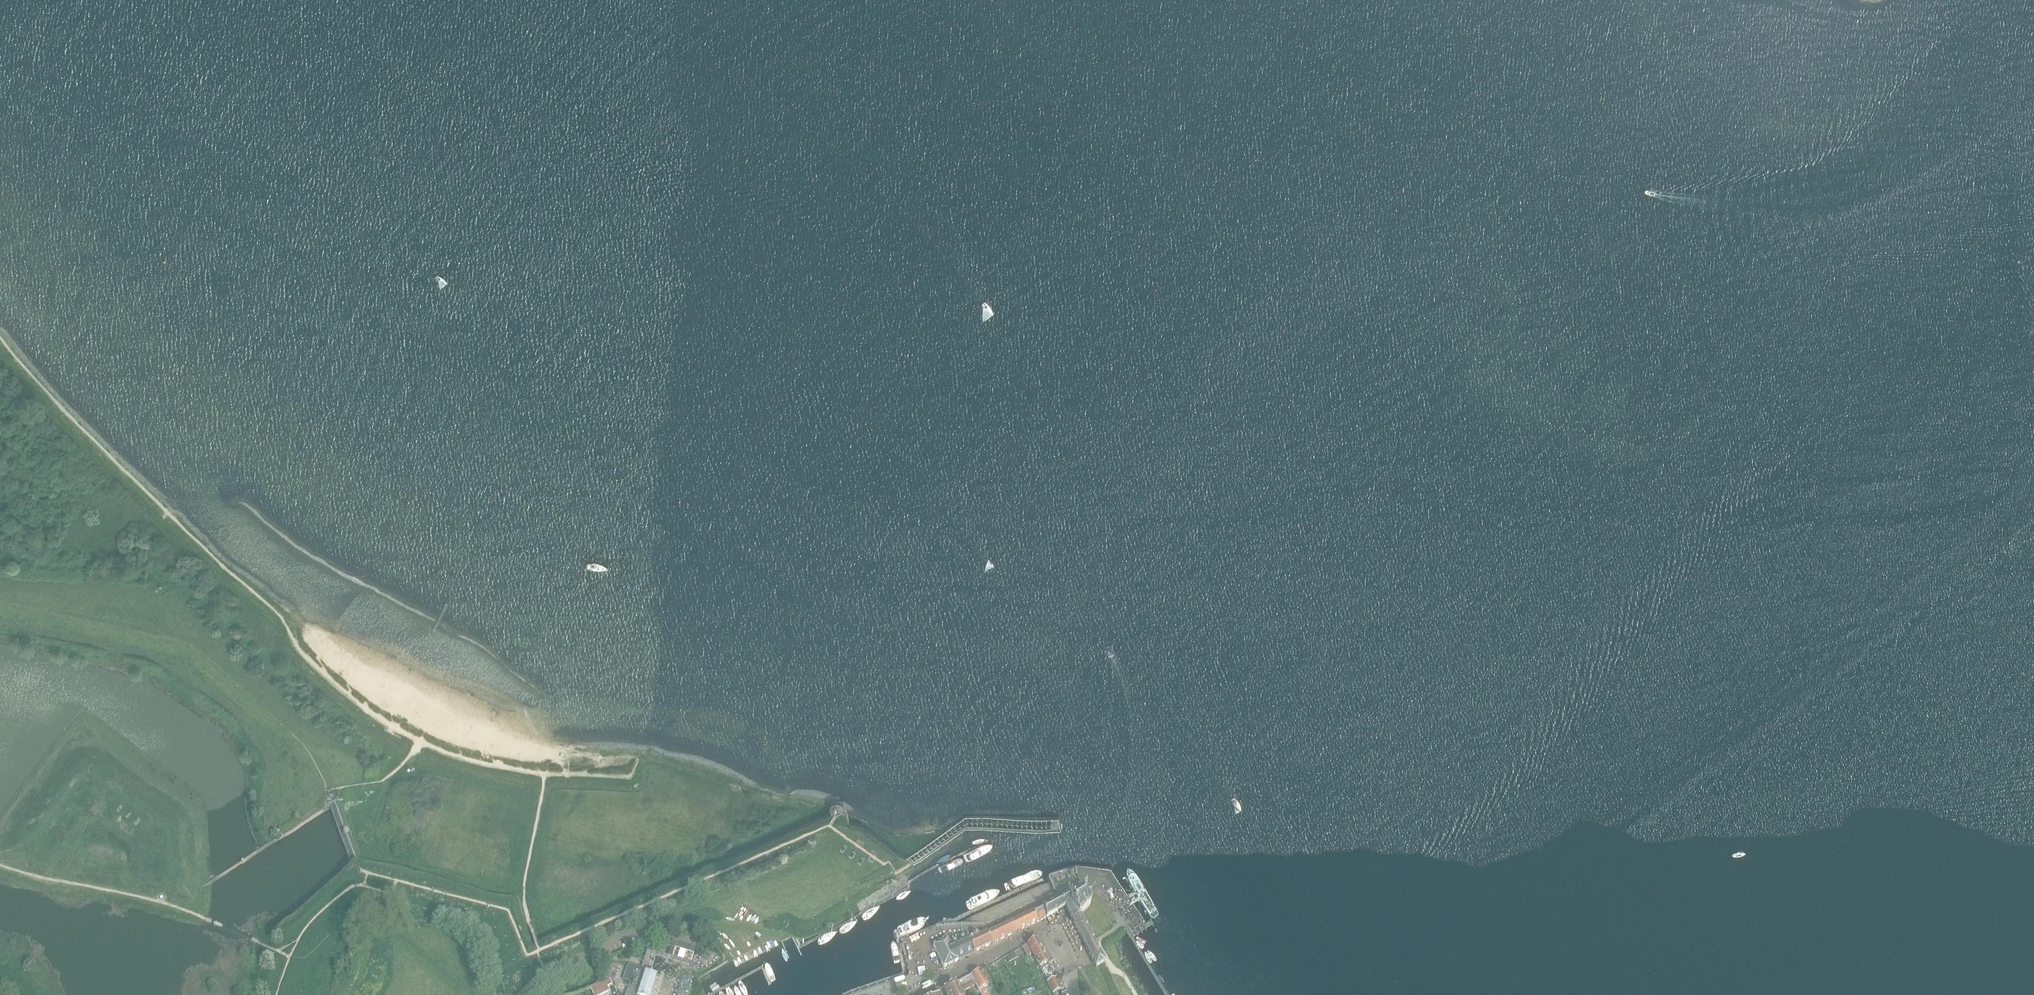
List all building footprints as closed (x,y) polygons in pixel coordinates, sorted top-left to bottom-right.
[(1032,911),(1038,921),(1046,917),(1061,910),(1066,907),(1086,949),(1096,967),(1104,963),(1093,941),(1080,915),(1087,908),(1089,906),(1090,904),(1091,902),(1091,899),(1091,897),(1090,895),(1089,893),(1087,892),(1085,891),(1082,890),(1077,890),(1068,893),(1061,897),(1032,911)] [(1038,921),(1032,911),(1011,922),(1015,932),(1038,921)] [(1015,932),(1011,922),(987,934),(992,944),(1015,932)] [(967,938),(974,952),(992,944),(987,934),(986,932),(979,936),(978,934),(976,933),(974,933),(973,935),(967,938)] [(974,952),(967,938),(965,934),(949,942),(948,938),(934,945),(944,967),(974,952)] [(1027,943),(1031,951),(1039,966),(1048,962),(1036,939),(1027,943)] [(622,981),(628,983),(633,969),(644,972),(651,956),(689,968),(690,962),(672,956),(675,947),(693,952),(695,948),(672,940),(667,956),(647,949),(640,968),(628,964),(622,981)] [(1026,954),(1031,951),(1027,943),(1022,946),(1026,954)] [(675,947),(672,956),(690,962),(693,952),(675,947)] [(653,989),(657,976),(644,972),(633,969),(628,983),(624,994),(651,994),(653,989)] [(981,994),(987,994),(983,987),(989,985),(981,970),(971,975),(976,984),(981,994)] [(976,984),(971,975),(955,983),(961,992),(976,984)] [(1055,977),(1046,981),(1052,993),(1061,989),(1055,977)] [(609,992),(604,981),(590,988),(593,994),(603,994),(609,992)] [(961,992),(955,983),(944,989),(947,994),(962,994),(961,992)]
